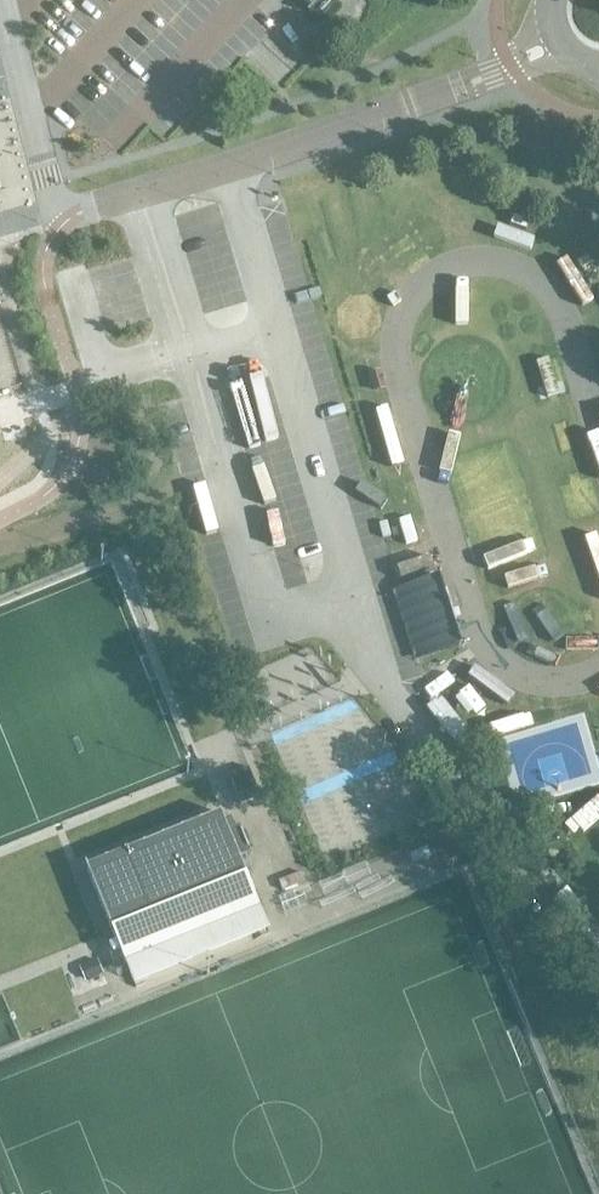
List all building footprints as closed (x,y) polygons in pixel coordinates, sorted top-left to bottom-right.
[(38,347),(24,305),(0,313),(0,327),(10,356),(38,347)] [(35,406),(27,389),(0,402),(0,408),(6,420),(35,406)] [(228,833),(221,813),(85,868),(112,934),(125,965),(126,965),(133,982),(192,958),(185,940),(201,933),(209,952),(267,928),(260,911),(261,911),(240,860),(250,855),(239,828),(228,833)] [(97,962),(81,968),(86,981),(102,975),(97,962)]
